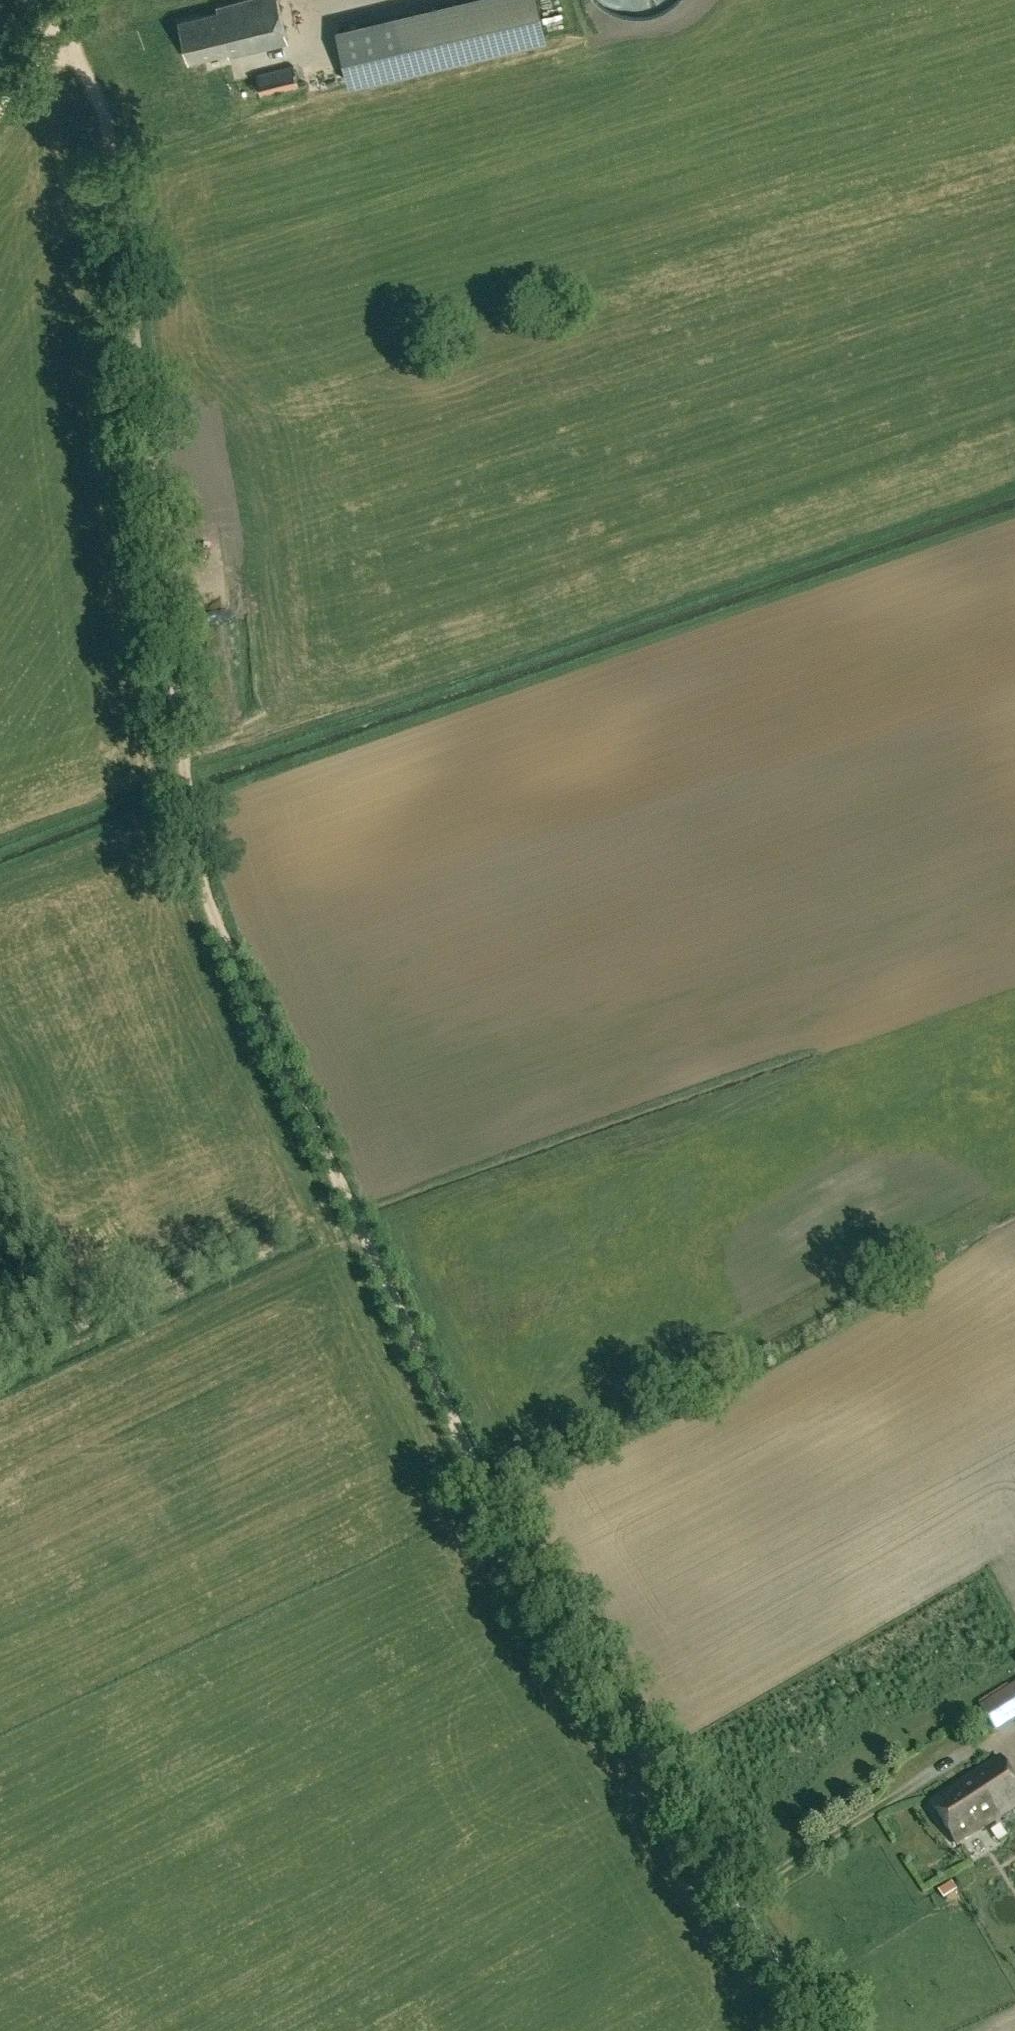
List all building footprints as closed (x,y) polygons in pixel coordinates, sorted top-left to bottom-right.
[(182,22),(191,60),(230,51),(231,56),(290,42),(280,0),(246,0),(219,6),(220,13),(182,22)] [(322,30),(334,85),(391,72),(379,18),(322,30)] [(285,119),(282,106),(305,100),(296,65),(259,74),(264,97),(256,98),(262,125),(285,119)] [(998,1693),(1014,1717),(1014,1681),(998,1693)] [(959,1846),(1014,1809),(1014,1778),(1002,1758),(932,1804),(959,1846)]
